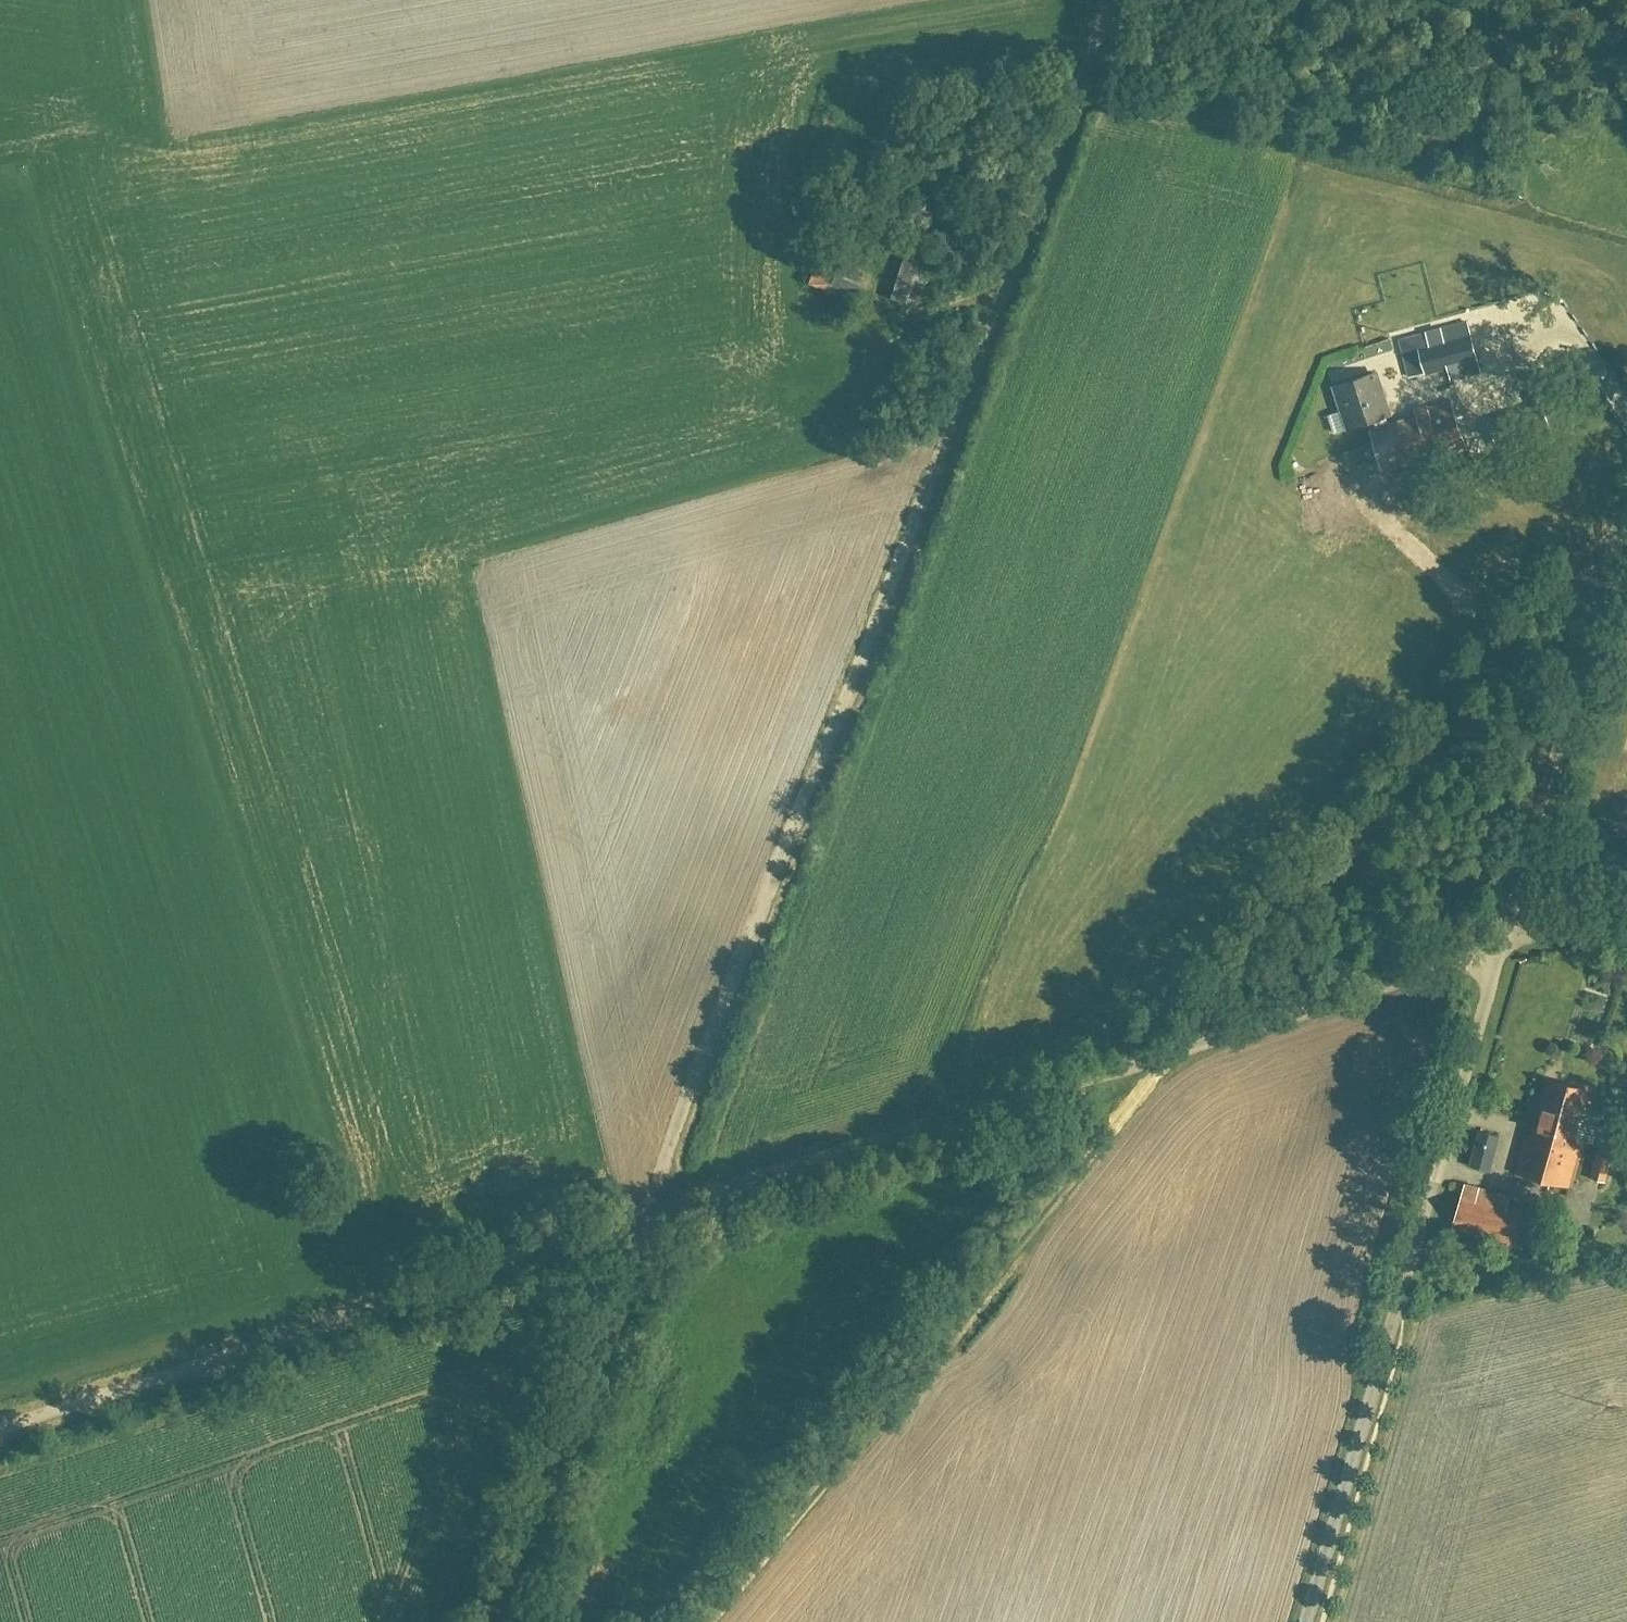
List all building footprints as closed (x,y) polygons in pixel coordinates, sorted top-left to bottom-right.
[(824,252),(813,285),(860,300),(870,267),(824,252)] [(905,261),(890,303),(913,311),(927,268),(905,261)] [(1423,356),(1432,381),(1481,364),(1472,339),(1423,356)] [(1375,376),(1336,389),(1350,433),(1390,421),(1375,376)] [(1375,440),(1385,477),(1474,452),(1463,415),(1445,420),(1440,401),(1414,408),(1419,427),(1375,440)] [(1539,1072),(1517,1174),(1581,1188),(1603,1086),(1539,1072)] [(1471,1201),(1463,1240),(1522,1252),(1530,1213),(1471,1201)]
